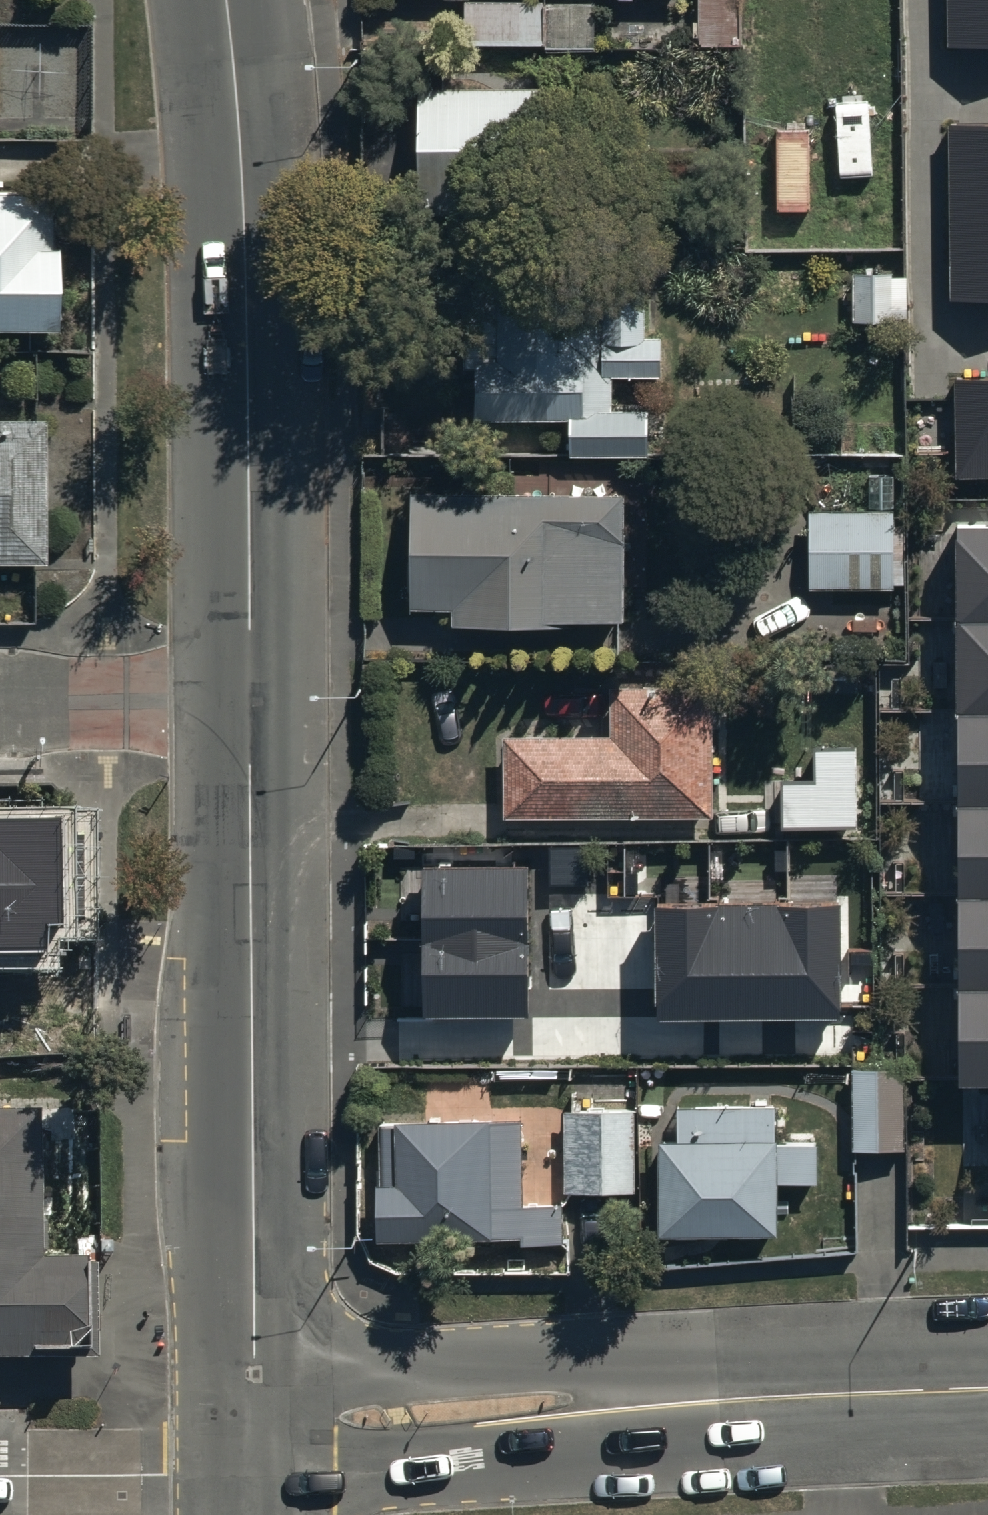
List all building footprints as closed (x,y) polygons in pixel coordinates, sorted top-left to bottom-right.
[(463,33),(545,34),(545,44),(595,44),(595,0),(463,0),(463,33)] [(945,43),(987,42),(987,0),(944,0),(945,43)] [(550,73),(418,74),(420,204),(552,202),(550,73)] [(942,116),(946,290),(987,289),(987,115),(942,116)] [(57,316),(56,232),(52,232),(52,182),(0,183),(0,316),(57,316)] [(641,270),(467,273),(461,273),(462,360),(474,360),(475,408),(567,407),(567,444),(618,443),(617,399),(612,399),(611,367),(659,366),(658,326),(642,326),(641,270)] [(952,376),(955,469),(987,468),(987,375),(952,376)] [(46,554),(45,408),(0,408),(0,554),(46,554)] [(623,480),(410,476),(408,595),(452,596),(452,610),(571,612),(571,605),(621,606),(623,480)] [(807,498),(807,577),(907,577),(906,498),(807,498)] [(948,518),(951,1075),(987,1074),(987,518),(948,518)] [(504,724),(503,805),(709,806),(710,674),(608,673),(607,725),(504,724)] [(855,814),(855,739),(798,739),(798,814),(855,814)] [(0,815),(0,959),(47,958),(46,924),(66,924),(64,814),(0,815)] [(421,871),(422,1020),(528,1020),(528,871),(421,871)] [(839,906),(656,907),(656,1019),(839,1018),(839,906)] [(902,1057),(854,1058),(854,1138),(902,1138),(902,1057)] [(0,1089),(0,1343),(79,1343),(79,1244),(36,1244),(36,1089),(0,1089)] [(658,1128),(658,1220),(776,1220),(776,1170),(815,1170),(815,1128),(776,1128),(776,1098),(676,1098),(676,1128),(658,1128)] [(563,1193),(522,1193),(520,1110),(493,1110),(493,1106),(396,1106),(396,1167),(376,1167),(376,1228),(517,1228),(517,1239),(563,1239),(563,1193)] [(566,1112),(565,1196),(634,1197),(636,1114),(566,1112)]
